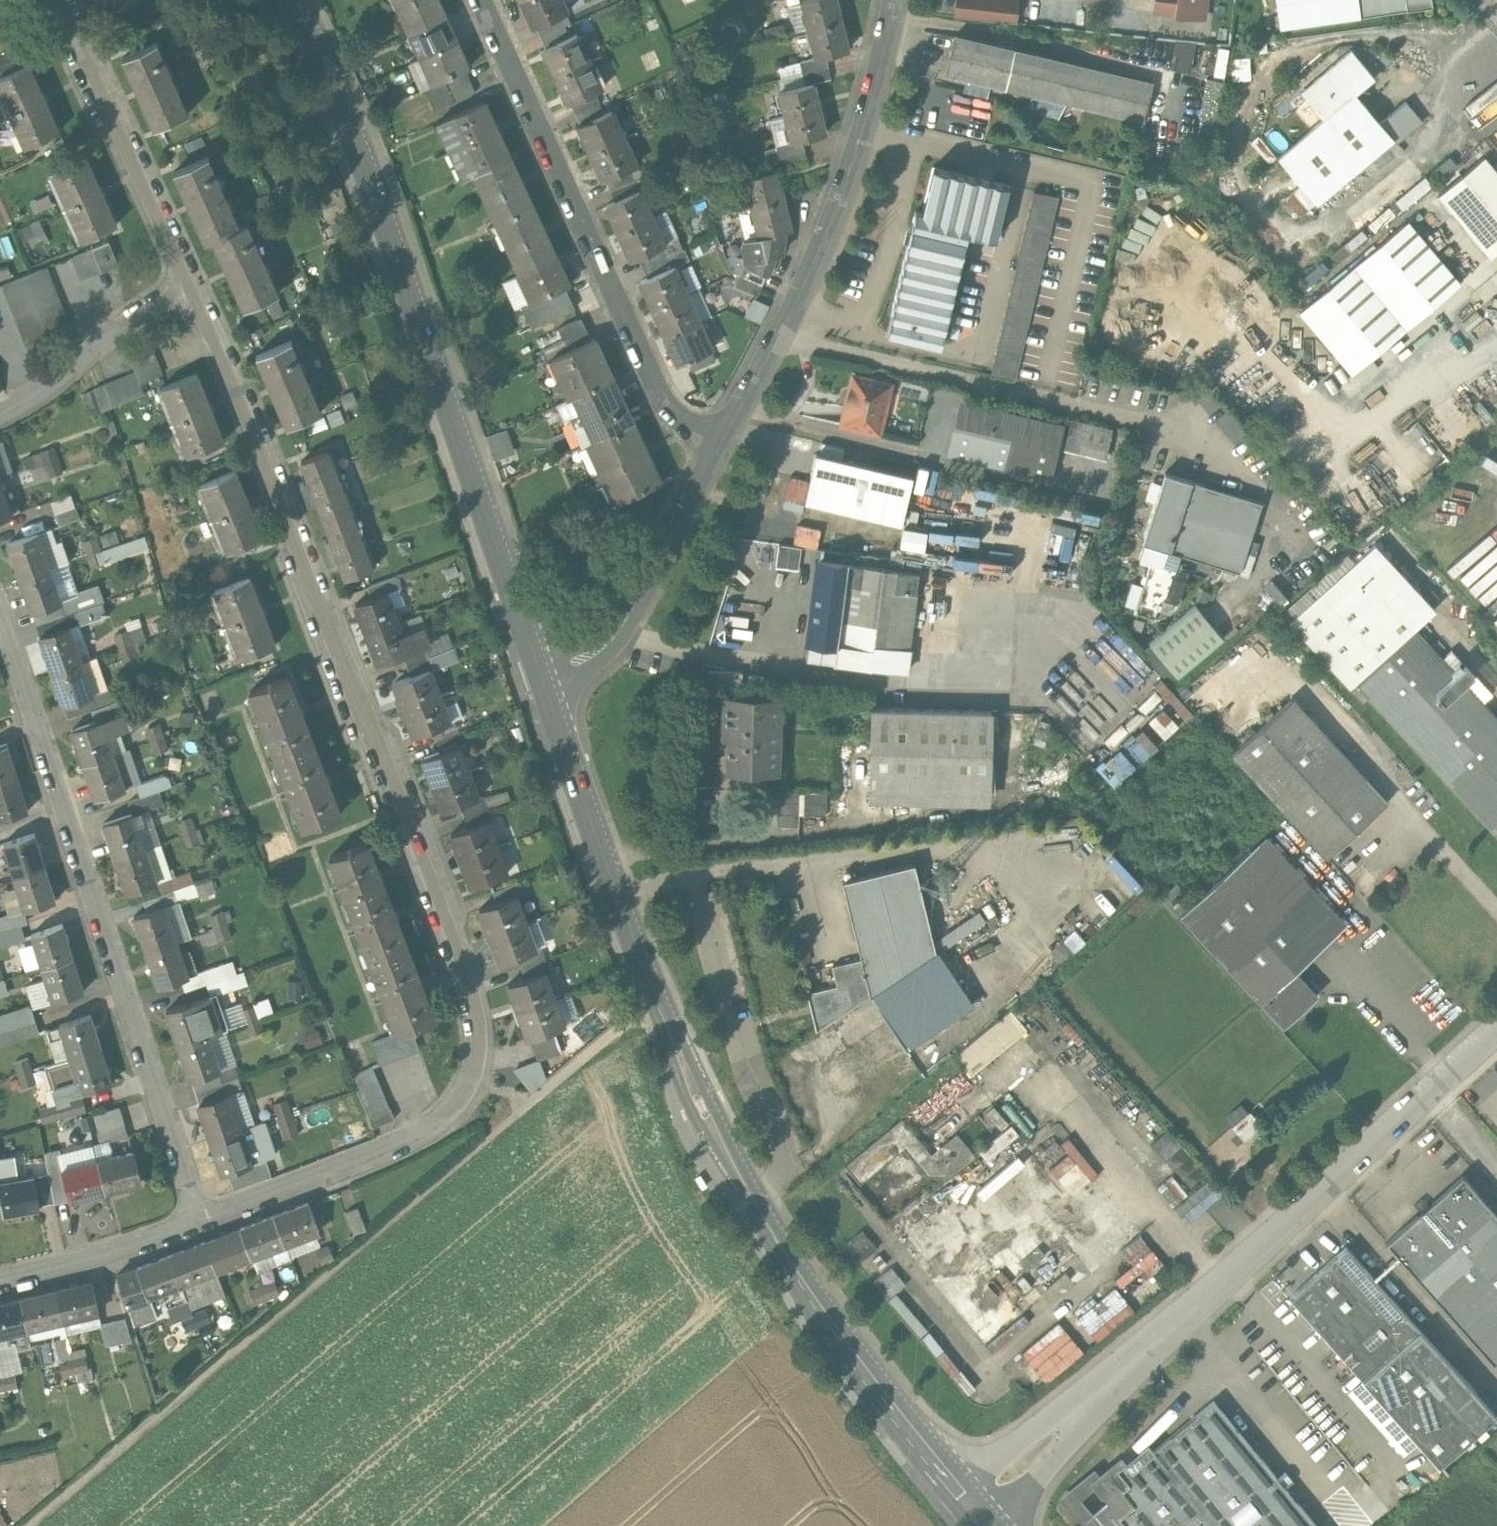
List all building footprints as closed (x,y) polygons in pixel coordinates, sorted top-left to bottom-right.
[(112,10),(134,0),(108,0),(112,10)] [(444,17),(437,0),(400,0),(414,31),(444,17)] [(522,1),(534,28),(537,27),(558,17),(567,13),(561,0),(558,2),(557,0),(523,0),(522,1)] [(812,29),(843,21),(838,0),(805,0),(812,29)] [(955,18),(1013,24),(1015,0),(957,0),(955,18)] [(1157,13),(1205,18),(1207,0),(1158,0),(1157,13)] [(1279,27),(1358,17),(1356,0),(1275,0),(1279,27)] [(1358,17),(1431,7),(1430,0),(1356,0),(1358,17)] [(13,32),(0,3),(0,38),(13,32)] [(414,31),(412,32),(424,58),(456,43),(444,17),(414,31)] [(558,17),(537,27),(542,38),(563,28),(558,17)] [(843,21),(812,29),(819,58),(825,57),(850,51),(843,21)] [(563,28),(542,38),(546,49),(568,39),(563,28)] [(546,49),(544,50),(556,77),(586,64),(579,49),(583,48),(577,35),(568,39),(546,49)] [(1153,83),(955,36),(946,76),(1033,96),(1034,110),(1058,116),(1065,104),(1143,123),(1153,83)] [(456,43),(424,58),(435,83),(468,69),(456,43)] [(154,44),(124,58),(155,127),(186,113),(154,44)] [(1350,50),(1300,92),(1323,119),(1354,93),(1355,94),(1374,78),(1350,50)] [(819,58),(801,63),(803,74),(828,68),(825,57),(819,58)] [(586,64),(556,77),(568,104),(571,103),(593,93),(602,89),(596,77),(592,78),(586,64)] [(29,66),(0,79),(0,90),(26,146),(58,132),(29,66)] [(828,68),(803,74),(806,86),(814,84),(831,80),(828,68)] [(464,72),(442,82),(447,92),(469,82),(464,72)] [(442,82),(421,91),(426,102),(447,92),(442,82)] [(469,82),(447,92),(452,103),(474,93),(469,82)] [(806,86),(781,92),(787,117),(820,109),(814,84),(806,86)] [(447,92),(426,102),(430,113),(452,103),(447,92)] [(593,93),(571,103),(576,114),(598,104),(593,93)] [(1323,119),(1277,158),(1316,205),(1393,140),(1380,123),(1355,94),(1354,93),(1323,119)] [(483,102),(436,124),(462,181),(474,175),(510,159),(483,102)] [(1405,102),(1380,123),(1393,140),(1395,143),(1421,121),(1405,102)] [(598,104),(576,114),(581,125),(603,115),(598,104)] [(820,109),(787,117),(793,142),(803,140),(827,134),(820,109)] [(581,125),(579,126),(591,153),(621,140),(614,126),(618,124),(612,111),(603,115),(581,125)] [(621,140),(591,153),(603,181),(606,180),(626,170),(633,167),(621,140)] [(793,142),(780,145),(783,157),(806,152),(803,140),(793,142)] [(1251,149),(1262,166),(1276,157),(1265,140),(1251,149)] [(806,152),(783,157),(786,169),(808,163),(806,152)] [(1440,195),(1493,258),(1496,254),(1496,171),(1485,157),(1440,195)] [(213,239),(236,228),(205,158),(173,172),(204,243),(213,239)] [(497,224),(533,208),(510,159),(474,175),(497,224)] [(117,227),(87,160),(54,175),(84,242),(117,227)] [(920,214),(915,212),(907,245),(905,244),(888,316),(890,317),(886,335),(940,348),(966,235),(995,242),(1008,185),(932,167),(920,214)] [(626,170),(606,180),(611,191),(631,181),(626,170)] [(777,171),(746,178),(753,208),(784,200),(777,171)] [(631,181),(611,191),(616,201),(636,192),(631,181)] [(616,201),(607,206),(619,233),(652,218),(640,191),(616,201)] [(1033,192),(1017,260),(1041,266),(1057,198),(1033,192)] [(784,200),(753,208),(760,237),(784,231),(791,229),(784,200)] [(520,274),(555,258),(533,208),(497,224),(520,274)] [(41,218),(22,228),(32,246),(50,236),(41,218)] [(652,218),(619,233),(631,260),(639,257),(661,247),(664,245),(652,218)] [(1409,220),(1300,312),(1353,375),(1462,284),(1409,220)] [(236,228),(213,239),(244,309),(275,295),(244,225),(236,228)] [(760,237),(746,240),(751,261),(782,254),(784,231),(760,237)] [(109,243),(93,249),(101,269),(117,263),(109,243)] [(661,247),(639,257),(644,268),(666,258),(661,247)] [(92,248),(72,256),(81,277),(101,269),(93,249),(92,248)] [(555,258),(520,274),(532,301),(564,287),(569,285),(555,258)] [(666,258),(644,268),(649,279),(670,269),(666,258)] [(1017,260),(990,375),(1014,381),(1041,266),(1017,260)] [(767,274),(745,264),(740,275),(762,285),(767,274)] [(46,267),(5,284),(32,356),(53,348),(49,337),(70,329),(46,267)] [(649,279),(641,282),(654,310),(687,295),(674,267),(649,279)] [(762,285),(740,275),(735,287),(758,296),(762,285)] [(532,301),(521,307),(531,328),(575,308),(564,287),(532,301)] [(687,295),(654,310),(666,337),(699,322),(699,321),(695,323),(689,309),(692,307),(687,295)] [(759,298),(751,314),(764,320),(772,304),(759,298)] [(580,319),(558,329),(563,340),(585,330),(580,319)] [(699,322),(666,337),(679,365),(688,361),(710,351),(712,350),(711,349),(708,351),(701,336),(705,335),(699,322)] [(585,330),(563,340),(568,350),(590,340),(585,330)] [(568,350),(551,358),(551,360),(556,357),(566,377),(561,380),(569,399),(578,395),(612,379),(594,339),(590,340),(568,350)] [(563,340),(541,350),(546,360),(550,358),(551,358),(568,350),(563,340)] [(136,373),(105,385),(111,407),(144,394),(140,383),(160,375),(148,343),(127,351),(136,373)] [(289,343),(257,356),(286,426),(318,413),(289,343)] [(710,351),(688,361),(693,372),(715,362),(710,351)] [(197,375),(162,389),(189,456),(223,442),(197,375)] [(890,385),(853,376),(842,424),(879,433),(890,385)] [(612,379),(578,395),(580,399),(557,409),(575,448),(587,443),(632,423),(612,379)] [(1058,429),(962,406),(951,452),(1048,475),(1058,429)] [(1078,416),(1070,447),(1112,459),(1121,428),(1078,416)] [(632,423),(587,443),(615,503),(659,482),(632,423)] [(501,432),(486,436),(494,460),(509,455),(501,432)] [(53,448),(40,453),(45,465),(58,461),(53,448)] [(329,453),(302,463),(308,481),(300,484),(308,506),(316,503),(323,520),(351,510),(329,453)] [(913,476),(817,454),(805,502),(901,525),(913,476)] [(1496,475),(1496,454),(1487,462),(1496,475)] [(58,461),(45,465),(49,478),(62,474),(58,461)] [(236,473),(201,486),(227,553),(262,539),(236,473)] [(1262,504),(1164,473),(1142,544),(1144,545),(1140,560),(1151,564),(1177,571),(1181,556),(1240,575),(1262,504)] [(11,515),(0,484),(0,519),(11,515)] [(64,524),(79,519),(71,495),(55,500),(64,524)] [(769,532),(787,536),(793,514),(775,509),(769,532)] [(351,510),(323,520),(330,539),(322,542),(330,563),(338,560),(345,579),(373,568),(351,510)] [(37,535),(7,545),(19,578),(48,568),(37,535)] [(96,539),(83,544),(86,555),(100,551),(96,539)] [(772,541),(768,562),(803,568),(807,547),(772,541)] [(1376,545),(1289,623),(1349,690),(1355,684),(1490,831),(1496,825),(1496,721),(1465,686),(1475,677),(1451,652),(1442,660),(1415,631),(1436,611),(1376,545)] [(100,551),(86,555),(91,568),(104,563),(100,551)] [(819,562),(805,661),(834,665),(848,566),(819,562)] [(1177,571),(1151,564),(1135,616),(1154,622),(1158,611),(1169,615),(1179,608),(1189,575),(1177,571)] [(917,575),(848,566),(834,665),(904,674),(917,575)] [(48,568),(19,578),(30,613),(60,603),(48,568)] [(398,576),(368,587),(373,599),(388,593),(403,587),(398,576)] [(249,578),(214,592),(240,659),(275,646),(249,578)] [(1496,605),(1496,583),(1486,593),(1496,605)] [(373,599),(356,605),(367,634),(399,622),(388,593),(373,599)] [(60,603),(30,613),(35,625),(64,615),(60,603)] [(64,615),(35,625),(39,638),(69,628),(69,629),(103,618),(99,604),(64,615)] [(1194,608),(1148,646),(1177,680),(1222,641),(1194,608)] [(424,628),(404,635),(399,622),(367,634),(378,664),(404,654),(430,644),(424,628)] [(69,628),(39,638),(50,672),(80,662),(69,629),(69,628)] [(430,644),(404,654),(408,665),(432,656),(456,647),(451,632),(431,640),(432,644),(430,644)] [(127,633),(114,638),(118,649),(131,645),(127,633)] [(131,645),(118,649),(122,662),(135,658),(131,645)] [(432,656),(408,665),(413,676),(431,669),(436,667),(432,656)] [(80,662),(50,672),(62,707),(65,706),(92,697),(91,696),(80,662)] [(413,676),(395,683),(405,710),(441,696),(436,682),(431,684),(427,673),(431,671),(431,669),(413,676)] [(742,672),(708,671),(708,684),(742,685),(742,672)] [(287,679),(252,692),(278,760),(313,747),(287,679)] [(111,689),(91,696),(92,697),(65,706),(69,718),(107,705),(116,702),(111,689)] [(441,696),(405,710),(415,736),(433,729),(451,722),(450,721),(446,723),(441,711),(446,709),(441,696)] [(116,702),(107,705),(112,718),(122,714),(122,715),(135,711),(130,697),(116,702)] [(773,699),(723,698),(722,737),(729,737),(728,771),(777,772),(778,724),(772,724),(773,699)] [(1385,805),(1290,701),(1231,754),(1327,858),(1385,805)] [(1169,738),(1184,725),(1168,708),(1153,721),(1169,738)] [(991,712),(871,709),(870,789),(989,792),(991,712)] [(112,718),(71,732),(82,765),(112,755),(106,737),(127,730),(122,715),(122,714),(112,718)] [(451,722),(433,729),(437,741),(461,732),(457,720),(451,722)] [(158,725),(146,730),(150,742),(163,738),(158,725)] [(461,732),(437,741),(441,752),(460,745),(465,743),(461,732)] [(163,738),(150,742),(154,755),(167,750),(163,738)] [(0,746),(0,783),(17,778),(6,744),(0,746)] [(441,752),(424,758),(434,785),(470,771),(465,758),(460,760),(456,748),(460,746),(460,745),(441,752)] [(313,747),(278,760),(304,829),(339,816),(313,747)] [(112,755),(82,765),(94,800),(123,789),(112,755)] [(1122,785),(1129,777),(1112,762),(1105,770),(1122,785)] [(470,771),(434,785),(444,811),(462,805),(480,798),(479,796),(475,798),(470,787),(475,785),(470,771)] [(0,783),(0,820),(27,812),(17,778),(0,783)] [(800,792),(777,792),(776,827),(799,827),(800,792)] [(830,812),(831,792),(806,792),(805,811),(830,812)] [(480,798),(462,805),(466,816),(490,807),(486,796),(480,798)] [(490,807),(466,816),(471,827),(489,820),(494,818),(490,807)] [(132,816),(103,826),(114,859),(144,849),(132,816)] [(190,819),(177,823),(182,836),(194,832),(190,819)] [(471,827),(453,834),(463,860),(499,847),(494,833),(489,835),(484,823),(489,822),(489,820),(471,827)] [(194,832),(182,836),(186,848),(199,844),(194,832)] [(34,835),(2,845),(13,877),(44,867),(34,835)] [(367,844),(330,858),(345,897),(382,883),(367,844)] [(499,847),(463,860),(472,886),(509,873),(508,871),(503,873),(499,862),(504,860),(499,847)] [(144,849),(114,859),(126,893),(155,883),(144,849)] [(1250,850),(1183,911),(1175,902),(1184,894),(1175,884),(1160,898),(1258,1005),(1294,972),(1331,938),(1250,850)] [(914,865),(843,882),(862,960),(833,967),(838,987),(808,994),(817,1031),(870,996),(935,952),(914,865)] [(44,867),(13,877),(24,912),(56,902),(44,867)] [(522,881),(495,891),(499,902),(517,895),(527,892),(522,881)] [(408,951),(382,883),(345,897),(371,965),(408,951)] [(499,902),(481,909),(491,936),(527,922),(522,908),(517,910),(513,899),(518,897),(517,895),(499,902)] [(164,908),(134,918),(146,952),(176,942),(164,908)] [(221,913),(209,917),(214,929),(226,925),(221,913)] [(527,922),(491,936),(501,963),(520,956),(537,949),(536,947),(532,949),(527,937),(532,936),(527,922)] [(61,925),(30,935),(41,968),(72,958),(61,925)] [(226,925),(214,929),(218,942),(230,938),(226,925)] [(176,942),(146,952),(158,987),(187,977),(176,942)] [(537,949),(520,956),(524,967),(547,958),(543,947),(537,949)] [(408,951),(371,965),(397,1034),(412,1028),(434,1020),(408,951)] [(935,952),(870,996),(906,1050),(972,1005),(937,952),(935,952)] [(72,958),(41,968),(52,1003),(84,993),(72,958)] [(547,958),(524,967),(528,978),(546,971),(552,969),(547,958)] [(528,978),(509,985),(515,1001),(511,1002),(515,1013),(556,998),(551,984),(546,986),(542,975),(547,973),(546,971),(528,978)] [(1294,972),(1258,1005),(1280,1030),(1317,996),(1294,972)] [(556,998),(515,1013),(520,1026),(524,1024),(529,1039),(531,1039),(554,1030),(582,1020),(572,992),(556,998)] [(215,995),(166,1012),(178,1046),(207,1036),(227,1029),(215,995)] [(253,1006),(240,1011),(245,1023),(257,1019),(253,1006)] [(977,1076),(1034,1027),(1016,1007),(960,1055),(977,1076)] [(90,1018),(59,1027),(69,1059),(100,1049),(90,1018)] [(257,1019),(245,1023),(249,1036),(261,1032),(257,1019)] [(0,1032),(0,1048),(37,1035),(33,1021),(0,1032)] [(397,1034),(370,1044),(378,1064),(420,1048),(412,1028),(397,1034)] [(554,1030),(531,1039),(540,1061),(563,1053),(554,1030)] [(207,1036),(178,1046),(190,1081),(219,1071),(207,1036)] [(69,1059),(45,1067),(58,1106),(82,1099),(81,1094),(111,1085),(100,1049),(69,1059)] [(26,1059),(14,1063),(18,1075),(30,1072),(26,1059)] [(520,1069),(533,1089),(549,1079),(536,1059),(520,1069)] [(373,1067),(351,1076),(368,1116),(389,1107),(373,1067)] [(30,1072),(18,1075),(22,1088),(34,1084),(30,1072)] [(935,1152),(917,1129),(969,1089),(962,1080),(956,1085),(954,1082),(848,1162),(862,1180),(908,1145),(935,1181),(976,1150),(962,1132),(935,1152)] [(227,1095),(197,1105),(209,1140),(239,1130),(227,1095)] [(58,1106),(38,1111),(42,1124),(86,1111),(82,1099),(58,1106)] [(286,1099),(271,1104),(276,1117),(291,1112),(286,1099)] [(118,1109),(95,1115),(101,1134),(99,1134),(102,1146),(129,1139),(118,1109)] [(996,1116),(1007,1130),(983,1147),(992,1159),(1025,1135),(1005,1109),(996,1116)] [(291,1112),(276,1117),(280,1130),(295,1125),(291,1112)] [(97,1128),(93,1115),(87,1117),(90,1130),(97,1128)] [(87,1117),(80,1118),(83,1132),(90,1130),(87,1117)] [(1173,1129),(1158,1146),(1166,1153),(1181,1137),(1173,1129)] [(239,1130),(209,1140),(221,1174),(227,1172),(251,1164),(250,1163),(239,1130)] [(1007,1153),(1018,1175),(1037,1165),(1026,1143),(1007,1153)] [(1054,1167),(1068,1189),(1099,1170),(1085,1148),(1054,1167)] [(134,1153),(98,1163),(106,1194),(142,1185),(134,1153)] [(13,1156),(0,1158),(0,1197),(3,1215),(38,1209),(33,1178),(18,1181),(13,1156)] [(264,1158),(250,1163),(251,1164),(227,1172),(233,1188),(270,1175),(264,1158)] [(98,1163),(63,1172),(71,1203),(106,1194),(98,1163)] [(1178,1173),(1161,1186),(1190,1224),(1228,1195),(1214,1178),(1194,1193),(1178,1173)] [(1463,1176),(1432,1203),(1459,1234),(1415,1274),(1494,1365),(1496,1361),(1496,1215),(1463,1176)] [(885,1218),(915,1255),(937,1237),(929,1228),(951,1211),(928,1183),(885,1218)] [(308,1202),(274,1216),(285,1245),(319,1232),(308,1202)] [(1432,1203),(1387,1244),(1415,1274),(1459,1234),(1432,1203)] [(274,1216),(240,1229),(251,1258),(285,1245),(274,1216)] [(849,1242),(870,1261),(884,1246),(863,1227),(849,1242)] [(240,1229),(205,1242),(216,1271),(251,1258),(240,1229)] [(1126,1286),(1146,1272),(1150,1278),(1168,1266),(1147,1235),(1127,1249),(1138,1265),(1120,1278),(1126,1286)] [(205,1242),(171,1255),(188,1299),(191,1306),(225,1293),(216,1271),(205,1242)] [(329,1246),(316,1251),(321,1264),(334,1259),(329,1246)] [(1495,1418),(1346,1247),(1290,1296),(1339,1354),(1348,1363),(1355,1372),(1438,1467),(1495,1418)] [(171,1255),(136,1268),(117,1274),(128,1306),(150,1299),(149,1297),(161,1292),(165,1302),(173,1299),(175,1304),(188,1299),(171,1255)] [(92,1282),(56,1290),(63,1321),(99,1312),(92,1282)] [(274,1282),(262,1286),(267,1299),(279,1295),(274,1282)] [(997,1343),(1026,1311),(994,1282),(985,1293),(972,1282),(953,1304),(997,1343)] [(1118,1285),(1082,1318),(1099,1337),(1136,1304),(1118,1285)] [(262,1286),(249,1291),(254,1304),(267,1299),(262,1286)] [(56,1290),(20,1299),(28,1329),(63,1321),(56,1290)] [(0,1304),(0,1335),(5,1334),(7,1345),(11,1344),(13,1352),(32,1348),(28,1329),(20,1299),(0,1304)] [(150,1299),(128,1306),(134,1326),(143,1323),(148,1339),(163,1333),(150,1299)] [(206,1309),(194,1314),(199,1327),(211,1322),(206,1309)] [(194,1314),(181,1319),(186,1331),(199,1327),(194,1314)] [(125,1319),(102,1326),(107,1348),(131,1340),(125,1319)] [(1071,1337),(1062,1324),(1028,1350),(1037,1362),(1071,1337)] [(1347,1379),(1355,1372),(1348,1363),(1339,1354),(1337,1355),(1331,1360),(1347,1379)] [(85,1356),(72,1360),(75,1373),(88,1370),(85,1356)] [(72,1360),(59,1363),(62,1376),(75,1373),(72,1360)] [(14,1373),(1,1377),(4,1390),(17,1387),(14,1373)] [(1108,1489),(1120,1503),(1105,1516),(1113,1525),(1314,1525),(1214,1403),(1108,1489)]
